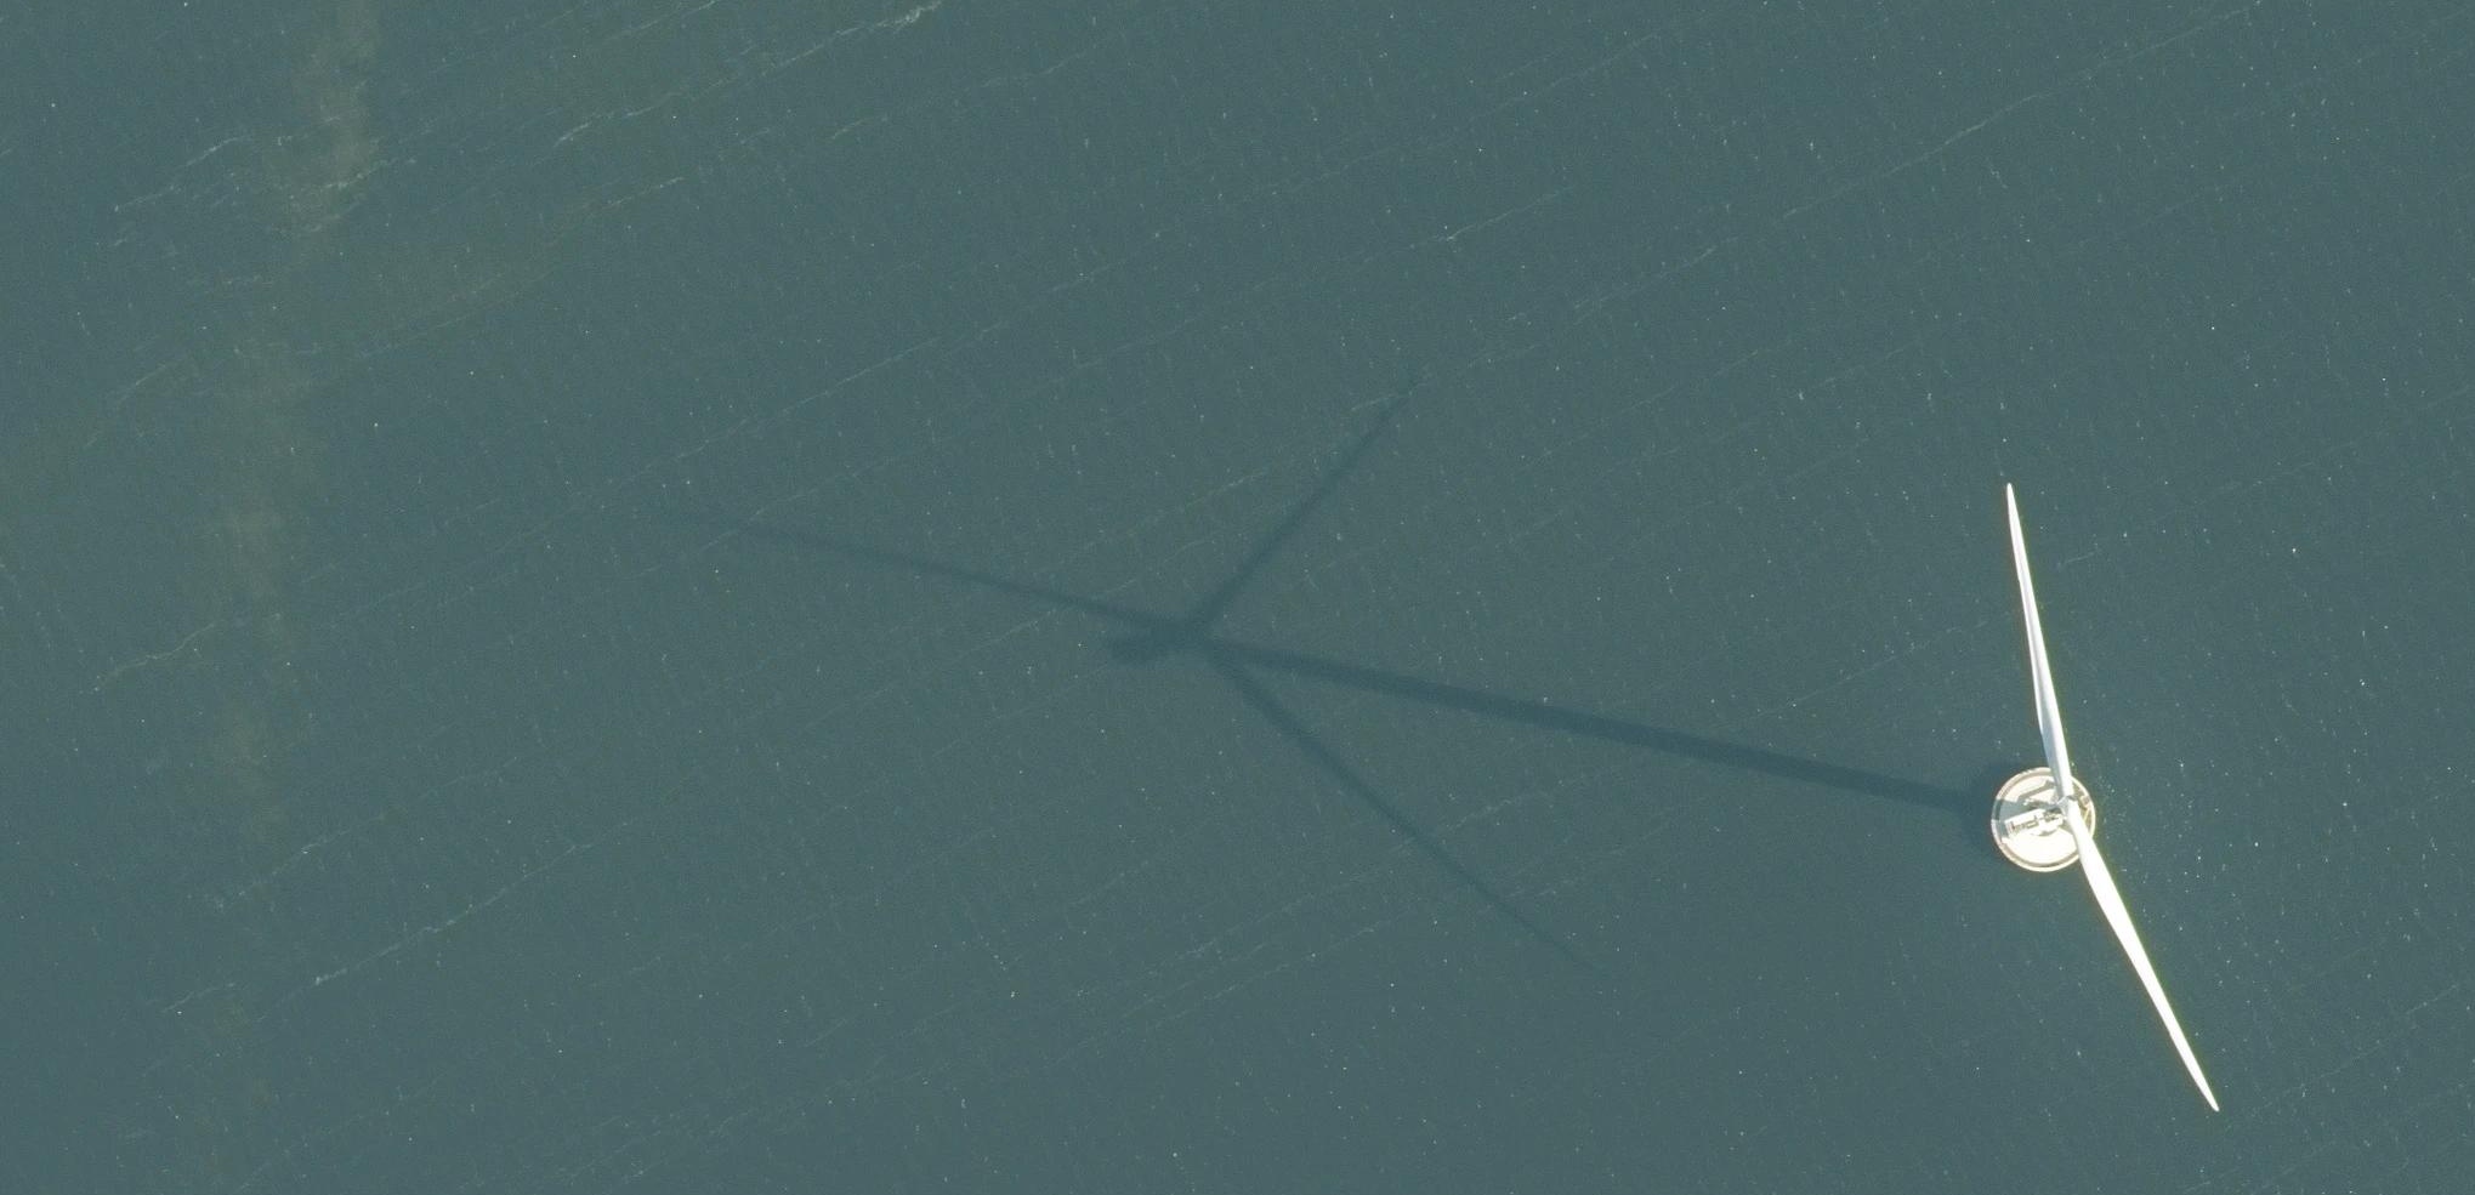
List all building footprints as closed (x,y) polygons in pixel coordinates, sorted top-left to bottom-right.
[(2045,816),(2045,815),(2044,813),(2043,811),(2042,810),(2041,808),(2040,807),(2038,807),(2036,806),(2034,806),(2033,806),(2031,807),(2029,807),(2028,808),(2026,810),(2025,811),(2025,813),(2024,815),(2024,816),(2024,818),(2025,820),(2025,822),(2026,823),(2028,824),(2029,825),(2031,826),(2033,827),(2034,827),(2036,827),(2038,826),(2040,825),(2041,824),(2042,823),(2043,822),(2044,820),(2045,818),(2045,816)]
